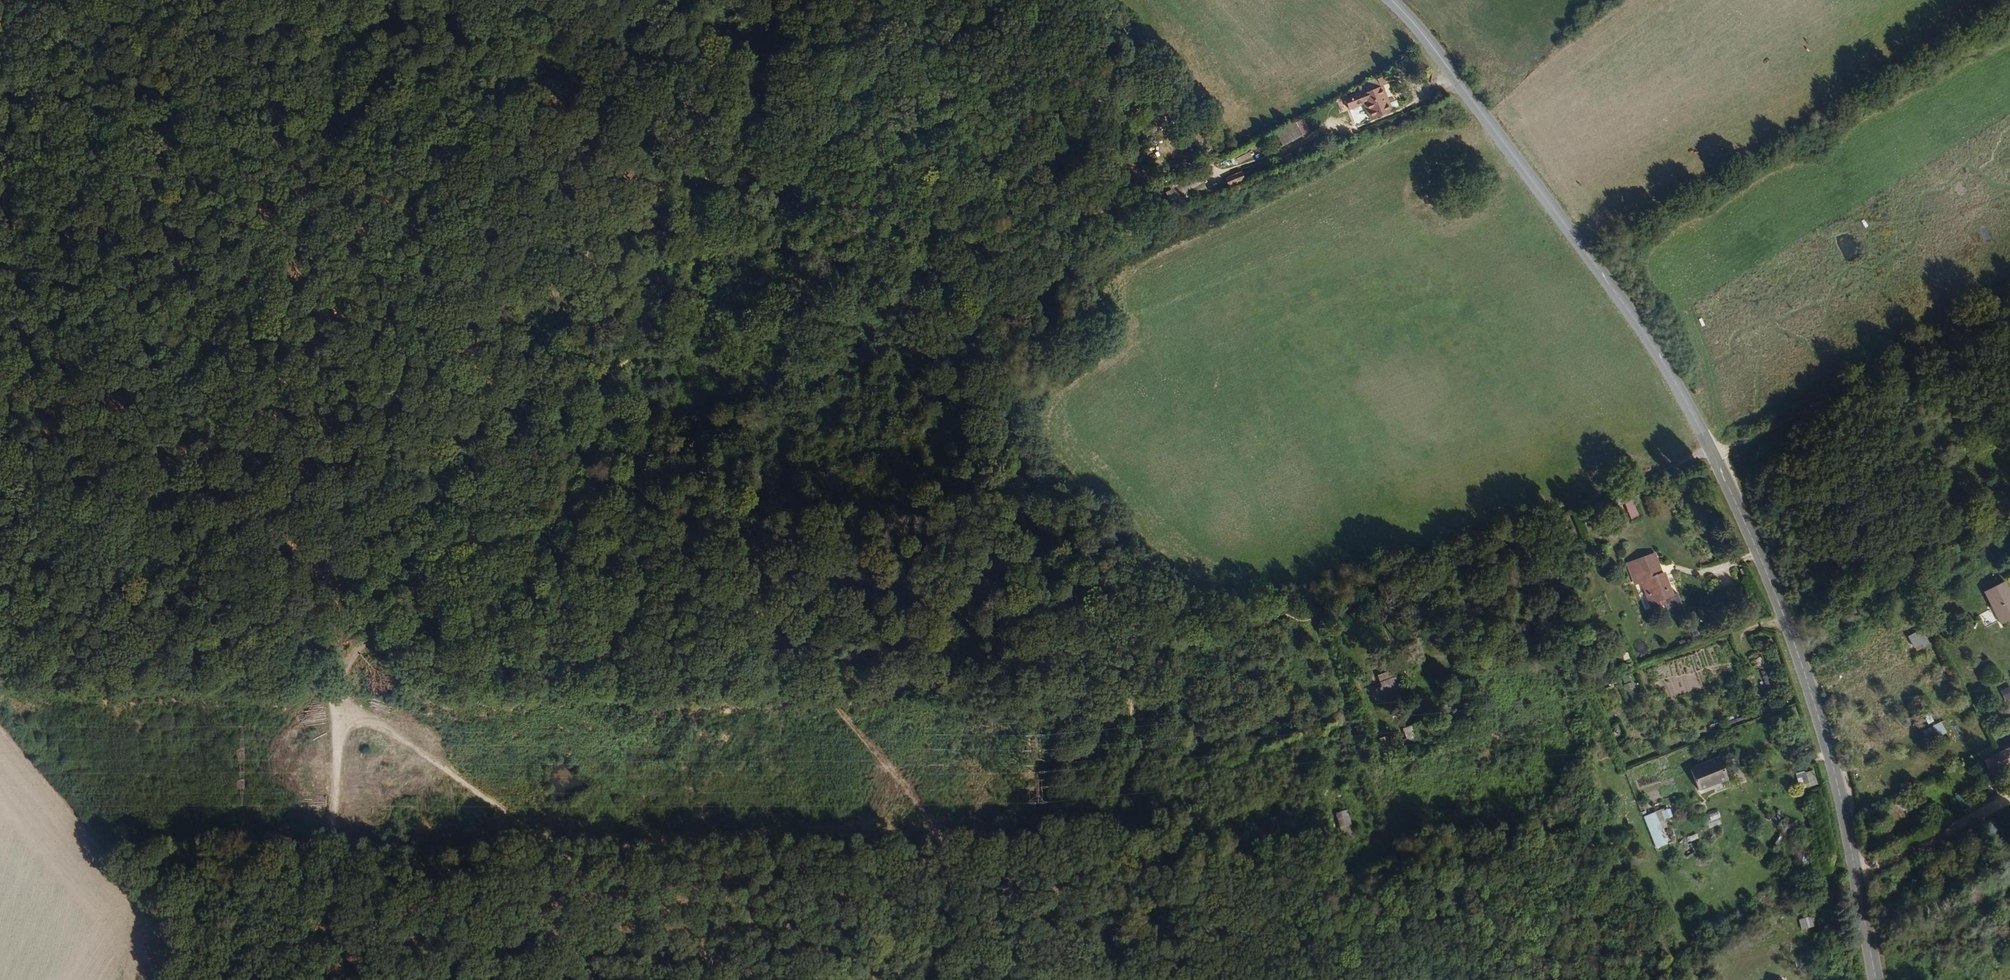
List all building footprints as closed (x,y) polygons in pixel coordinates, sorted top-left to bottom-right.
[(1384,110),(1373,85),(1339,100),(1343,108),(1356,102),(1364,119),(1384,110)] [(1271,135),(1275,145),(1296,135),(1291,125),(1271,135)] [(1229,155),(1232,162),(1246,155),(1243,148),(1229,155)] [(1165,172),(1171,169),(1165,158),(1159,161),(1165,172)] [(1217,180),(1220,187),(1238,178),(1235,171),(1217,180)] [(1640,514),(1633,494),(1622,489),(1608,494),(1611,501),(1624,497),(1632,517),(1640,514)] [(1657,573),(1650,553),(1622,563),(1630,585),(1636,582),(1639,589),(1643,588),(1646,595),(1641,596),(1646,609),(1659,604),(1661,609),(1676,604),(1672,593),(1668,595),(1659,572),(1657,573)] [(1983,590),(1999,624),(2009,618),(2009,593),(2004,580),(1983,590)] [(1922,629),(1908,636),(1916,650),(1929,644),(1922,629)] [(1394,676),(1391,668),(1376,674),(1379,682),(1394,676)] [(1396,694),(1393,687),(1398,685),(1394,676),(1379,682),(1381,686),(1375,688),(1380,700),(1396,694)] [(1633,687),(1630,680),(1622,683),(1625,690),(1633,687)] [(2009,696),(2009,688),(2009,686),(1999,690),(2004,699),(2009,696)] [(1425,735),(1420,722),(1406,727),(1407,730),(1403,731),(1407,742),(1425,735)] [(1940,722),(1922,731),(1926,741),(1945,732),(1940,722)] [(1391,747),(1389,742),(1387,737),(1383,738),(1382,736),(1375,739),(1379,751),(1390,747),(1391,747)] [(1403,746),(1401,738),(1389,742),(1391,747),(1390,747),(1391,750),(1403,746)] [(2009,758),(2009,745),(1990,755),(1997,769),(2006,765),(2004,761),(2009,758)] [(1722,779),(1714,757),(1683,769),(1692,791),(1722,779)] [(1812,769),(1795,773),(1798,785),(1815,782),(1812,769)] [(2001,790),(1993,774),(1984,778),(1992,794),(2001,790)] [(1352,837),(1345,809),(1335,812),(1342,840),(1352,837)] [(1668,817),(1665,809),(1657,812),(1660,820),(1668,817)] [(1651,814),(1650,812),(1638,816),(1651,848),(1663,844),(1657,830),(1651,814)] [(1660,820),(1657,812),(1651,814),(1657,830),(1663,827),(1660,820)] [(1716,818),(1714,812),(1704,815),(1706,821),(1716,818)] [(1690,854),(1685,842),(1694,838),(1692,835),(1678,841),(1680,845),(1678,846),(1683,857),(1690,854)]
